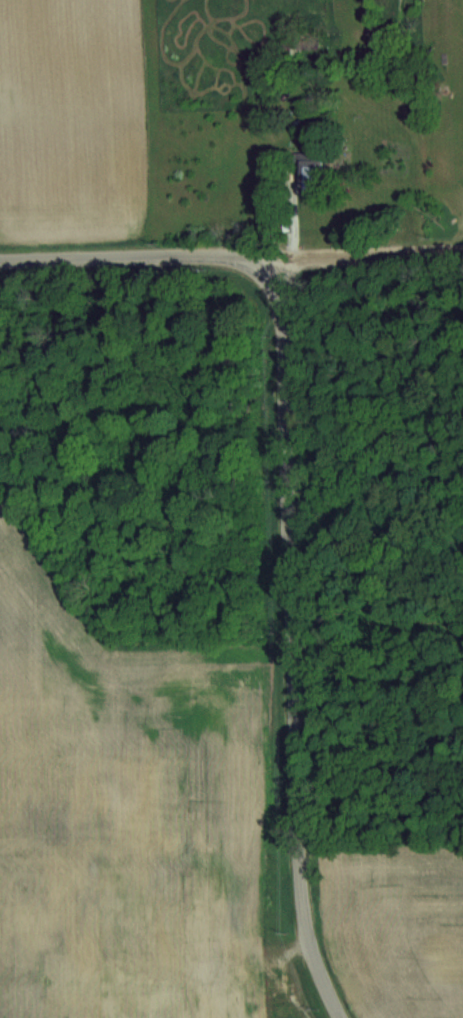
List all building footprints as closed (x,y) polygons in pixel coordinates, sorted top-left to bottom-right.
[(307,193),(330,193),(331,152),(308,152),(307,193)]
